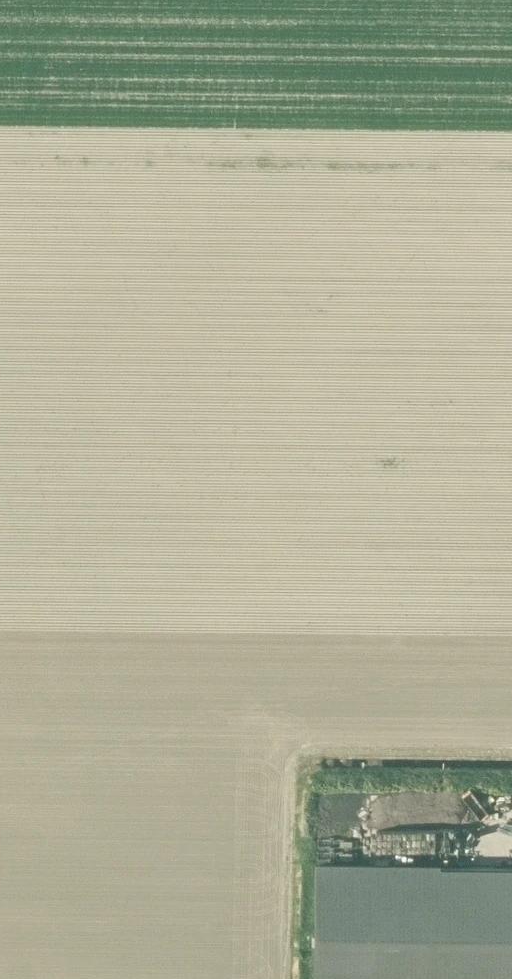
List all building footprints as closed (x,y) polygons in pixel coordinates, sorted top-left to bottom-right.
[(318,866),(316,978),(511,978),(511,868),(318,866)]
